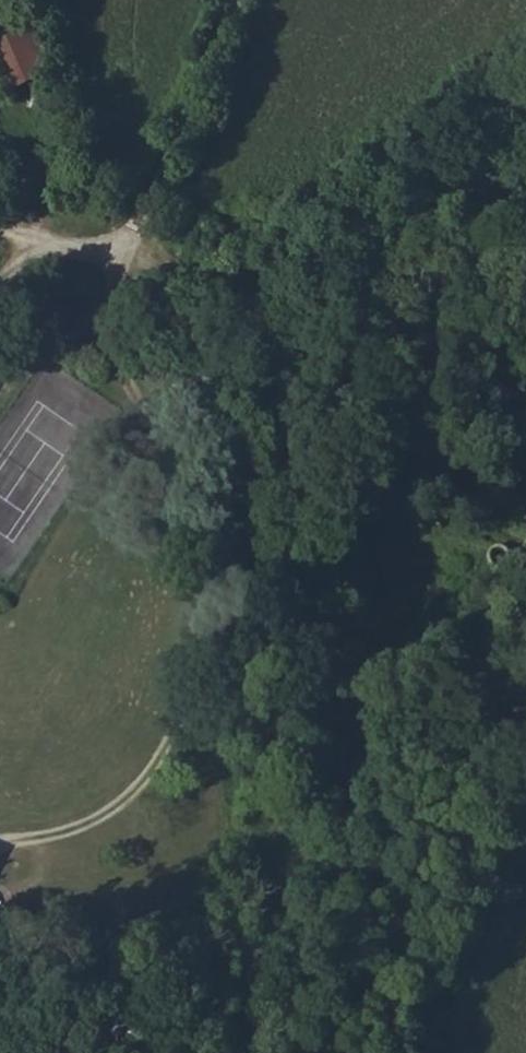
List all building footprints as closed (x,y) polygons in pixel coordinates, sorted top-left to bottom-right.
[(12,93),(56,72),(28,14),(0,27),(0,69),(12,93)]
